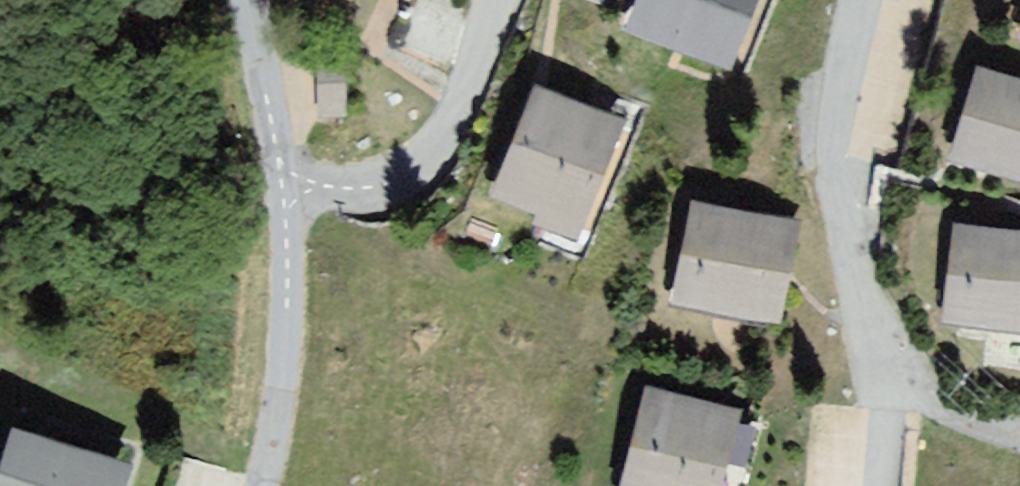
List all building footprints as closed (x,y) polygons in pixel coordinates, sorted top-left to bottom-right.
[(608,24),(737,67),(759,0),(616,0),(608,24)] [(1004,39),(1019,43),(1019,0),(1014,0),(1004,39)] [(957,71),(935,164),(1019,184),(1019,86),(957,71)] [(524,83),(480,188),(580,230),(624,125),(524,83)] [(800,224),(679,201),(660,302),(781,325),(800,224)] [(931,227),(922,322),(1017,332),(1019,304),(1019,236),(931,227)] [(633,390),(611,485),(716,485),(733,413),(633,390)] [(0,431),(0,485),(110,485),(117,464),(0,431)]
